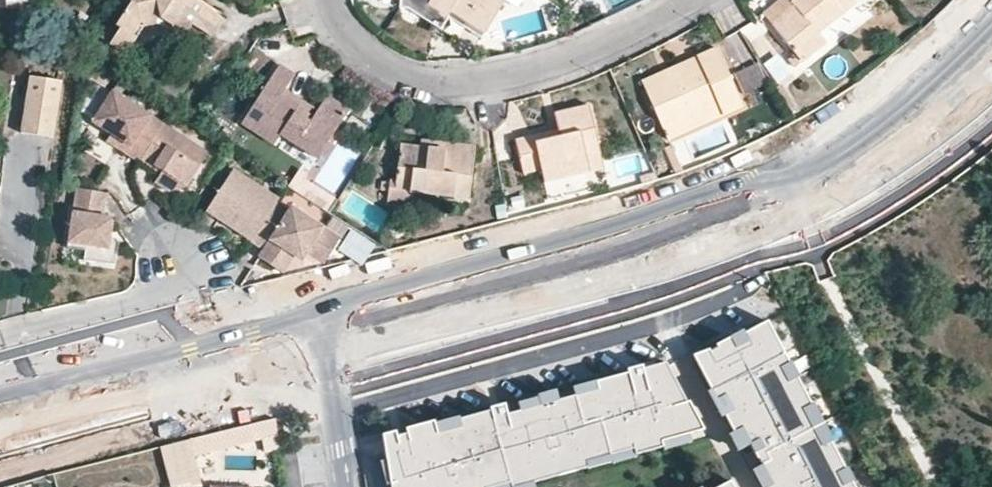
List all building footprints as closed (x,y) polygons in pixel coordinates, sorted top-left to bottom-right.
[(138,41),(133,37),(139,28),(147,27),(159,24),(166,22),(175,27),(172,32),(185,40),(194,26),(211,35),(225,17),(198,0),(132,0),(132,2),(116,26),(122,30),(112,46),(128,55),(138,41)] [(455,17),(433,4),(435,0),(405,0),(405,10),(413,11),(446,32),(455,17)] [(510,0),(435,0),(433,4),(455,17),(487,37),(510,0)] [(793,4),(789,0),(783,0),(764,15),(774,26),(795,8),(793,4)] [(793,4),(795,8),(774,26),(797,56),(803,64),(826,44),(817,34),(856,3),(853,0),(798,0),(793,4)] [(30,1),(6,1),(6,9),(30,10),(30,1)] [(159,24),(172,32),(175,27),(166,22),(159,24)] [(116,26),(110,23),(100,38),(112,46),(122,30),(116,26)] [(133,37),(138,41),(147,27),(139,28),(133,37)] [(254,47),(248,65),(264,70),(269,52),(254,47)] [(717,49),(698,58),(701,64),(671,78),(672,80),(647,92),(667,135),(721,110),(725,118),(744,109),(717,49)] [(803,64),(797,56),(790,61),(796,69),(803,64)] [(701,64),(698,58),(643,82),(647,92),(672,80),(671,78),(701,64)] [(767,83),(758,62),(734,74),(744,95),(767,83)] [(279,98),(285,89),(293,76),(279,68),(243,125),(274,144),(280,135),(318,158),(348,110),(327,97),(318,110),(311,122),(296,113),(298,109),(279,98)] [(52,138),(61,82),(30,77),(21,133),(52,138)] [(122,150),(139,161),(164,123),(110,88),(91,119),(126,143),(122,150)] [(318,110),(285,89),(279,98),(298,109),(296,113),(311,122),(318,110)] [(537,145),(535,138),(517,142),(524,175),(542,171),(545,183),(604,169),(589,108),(555,116),(559,131),(561,139),(537,145)] [(721,110),(667,135),(670,142),(725,118),(721,110)] [(164,123),(139,161),(153,170),(156,166),(163,171),(161,175),(157,182),(170,190),(177,179),(187,185),(208,152),(164,123)] [(559,131),(535,138),(537,145),(561,139),(559,131)] [(421,141),(420,149),(460,154),(461,145),(421,141)] [(460,154),(420,149),(402,148),(397,191),(414,193),(469,199),(475,147),(461,145),(460,154)] [(156,166),(153,170),(161,175),(163,171),(156,166)] [(276,201),(278,197),(233,168),(205,209),(221,220),(225,215),(232,219),(234,228),(251,239),(276,201)] [(170,190),(187,185),(177,179),(170,190)] [(106,192),(76,188),(68,243),(86,245),(85,251),(84,260),(116,264),(118,248),(118,244),(117,242),(116,240),(115,238),(111,238),(104,237),(105,229),(112,230),(114,220),(111,215),(103,213),(106,192)] [(412,209),(414,193),(397,191),(388,190),(386,206),(412,209)] [(288,209),(276,201),(251,239),(264,247),(258,256),(274,265),(287,246),(293,250),(300,238),(310,244),(328,255),(339,237),(291,205),(288,209)] [(225,215),(221,220),(234,228),(232,219),(225,215)] [(287,246),(274,265),(282,271),(303,265),(324,262),(328,255),(310,244),(300,238),(293,250),(287,246)] [(773,321),(749,333),(753,341),(742,347),(736,337),(722,345),(723,347),(715,351),(714,349),(699,355),(723,400),(731,396),(739,411),(730,415),(740,433),(748,428),(757,444),(767,465),(778,485),(775,486),(860,486),(857,481),(849,485),(843,474),(851,469),(773,321)] [(397,486),(541,486),(595,472),(593,466),(641,453),(642,458),(671,450),(669,444),(696,437),(711,433),(693,400),(691,400),(672,365),(650,372),(649,368),(634,373),(635,376),(603,385),(605,393),(582,399),(566,404),(527,415),(515,419),(512,408),(497,412),(498,415),(466,424),(468,432),(445,438),(443,431),(441,426),(413,434),(415,439),(405,442),(403,437),(390,441),(391,446),(397,486)] [(605,393),(603,385),(580,392),(582,399),(605,393)] [(527,415),(566,404),(563,396),(525,407),(527,415)] [(731,396),(723,400),(730,415),(739,411),(731,396)] [(468,432),(466,424),(443,431),(445,438),(468,432)] [(748,428),(740,433),(748,449),(757,444),(748,428)] [(669,444),(671,450),(698,443),(696,437),(669,444)] [(170,486),(200,486),(188,441),(159,448),(170,486)] [(593,466),(595,472),(642,458),(641,453),(593,466)] [(768,486),(775,486),(778,485),(767,465),(759,470),(768,486)] [(857,481),(851,469),(843,474),(849,485),(857,481)]
